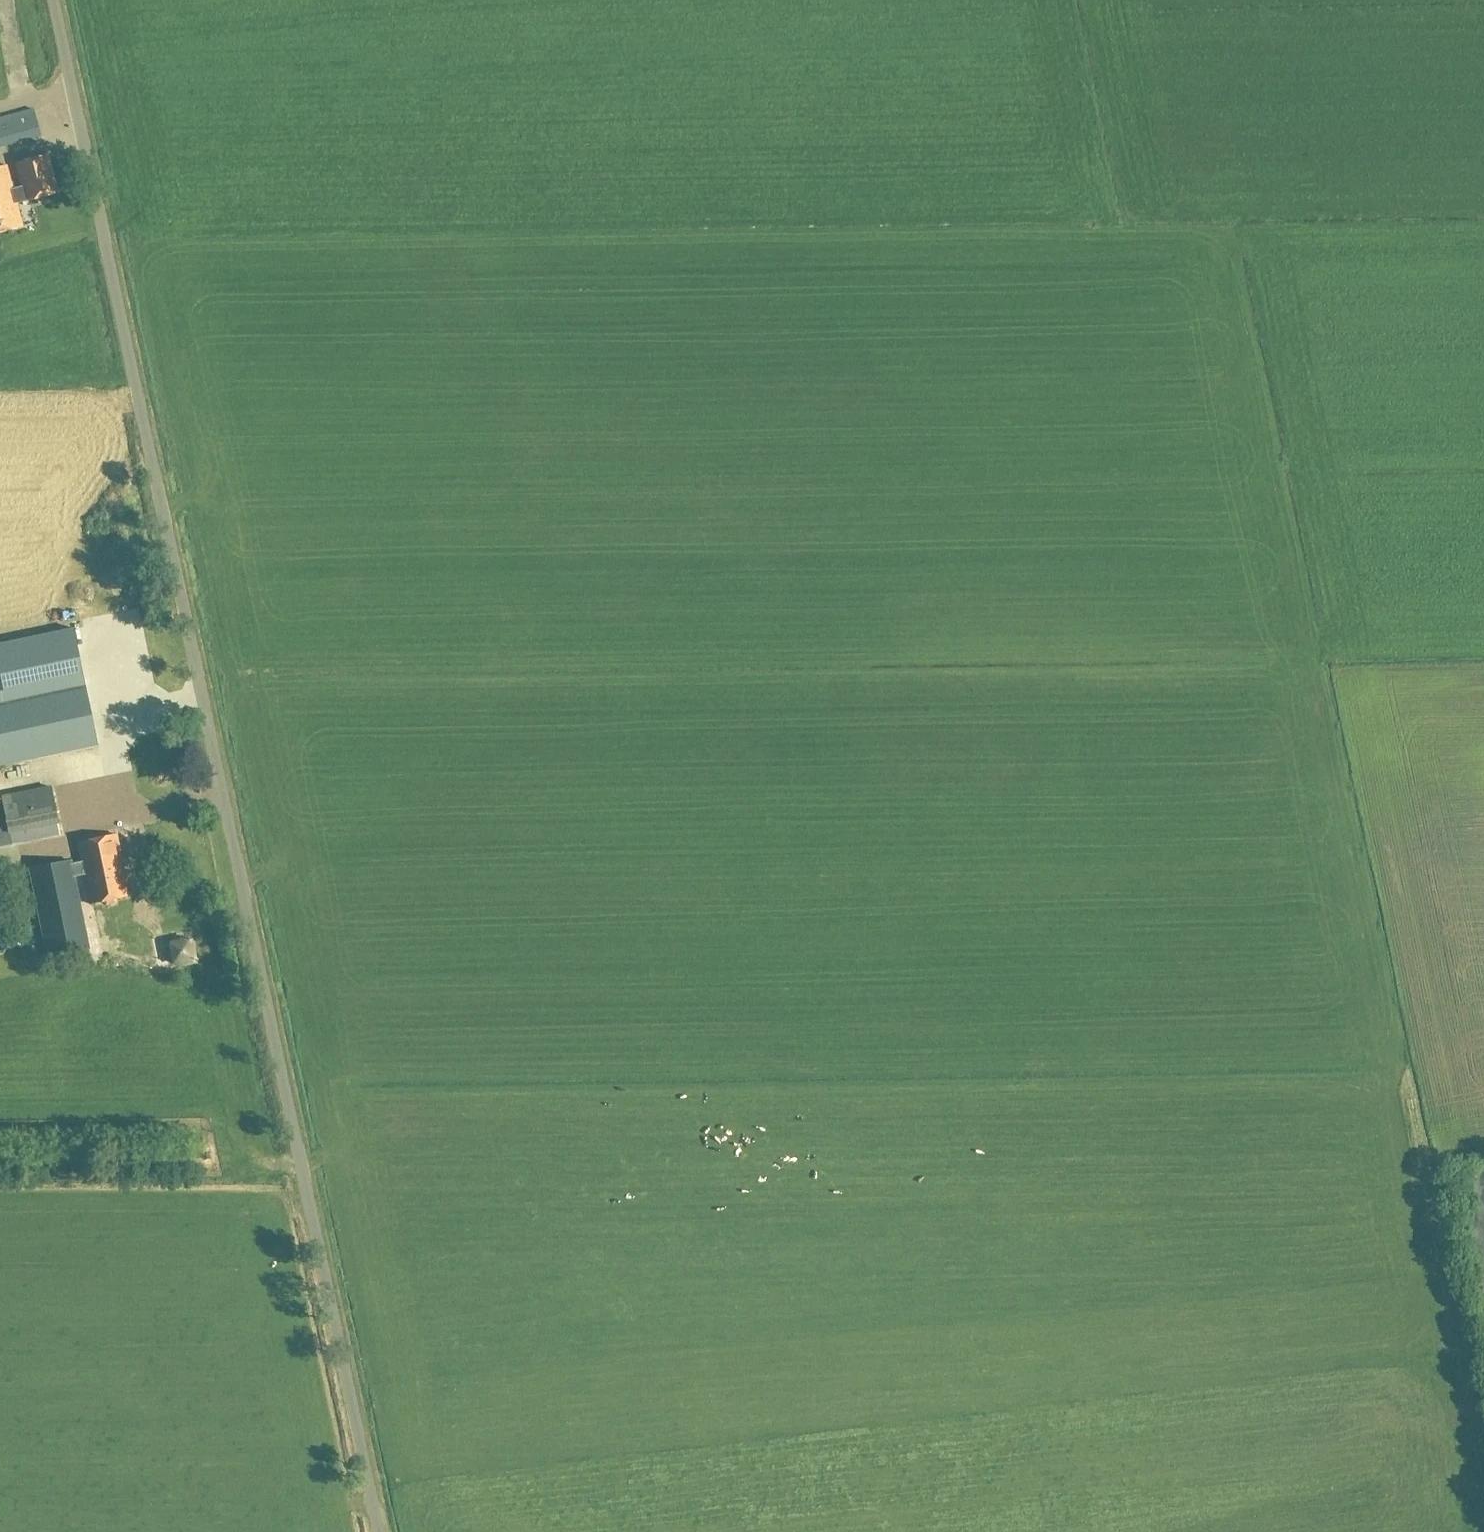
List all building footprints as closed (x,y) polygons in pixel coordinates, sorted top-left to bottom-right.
[(0,117),(0,147),(40,137),(33,109),(0,117)] [(0,166),(0,232),(23,227),(17,204),(57,193),(47,154),(14,163),(20,187),(12,189),(6,165),(0,166)] [(98,745),(73,629),(0,644),(0,766),(98,745)] [(60,835),(51,787),(0,799),(0,847),(60,835)] [(90,904),(103,902),(106,905),(115,904),(116,899),(129,896),(116,835),(77,843),(81,863),(72,865),(67,845),(26,853),(40,917),(44,937),(33,939),(37,959),(63,954),(64,961),(84,957),(82,950),(89,949),(74,876),(84,874),(90,904)] [(190,940),(169,943),(173,964),(194,960),(190,940)]
